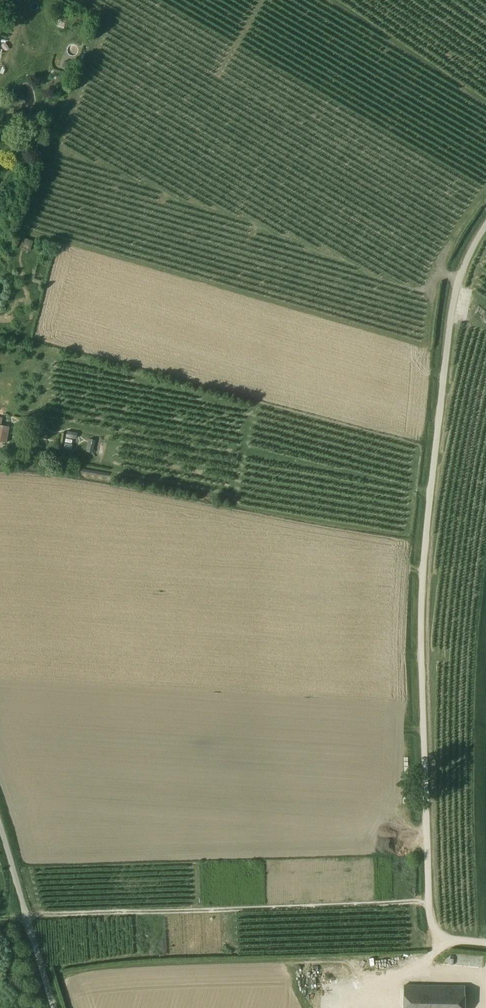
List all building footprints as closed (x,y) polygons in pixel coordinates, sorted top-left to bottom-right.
[(7,443),(10,427),(0,425),(0,442),(7,443)] [(464,986),(404,985),(403,1007),(464,1007),(464,986)]
